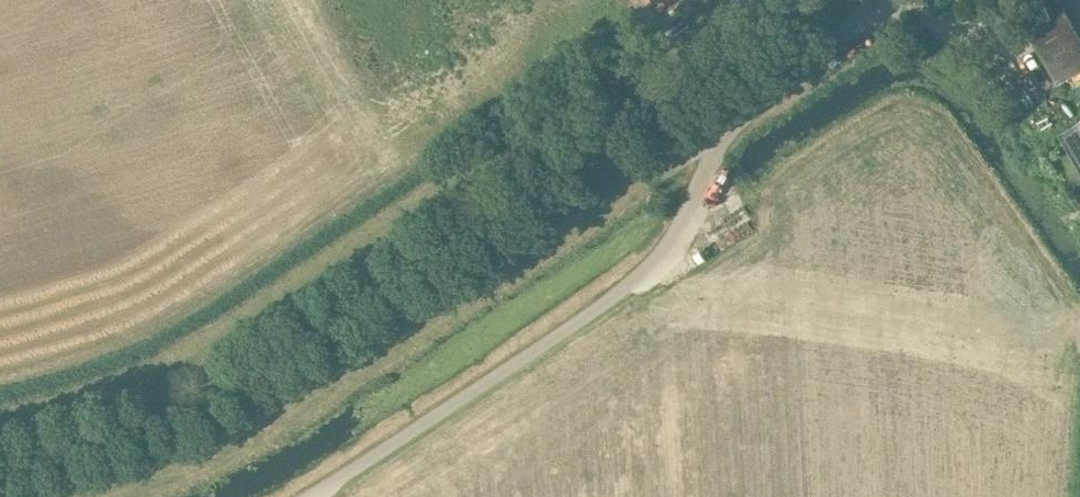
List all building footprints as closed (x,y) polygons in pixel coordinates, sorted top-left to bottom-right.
[(1079,72),(1079,39),(1061,6),(1023,28),(1056,86),(1079,72)] [(1062,136),(1063,137),(1072,152),(1075,157),(1079,166),(1079,125),(1062,136)]
